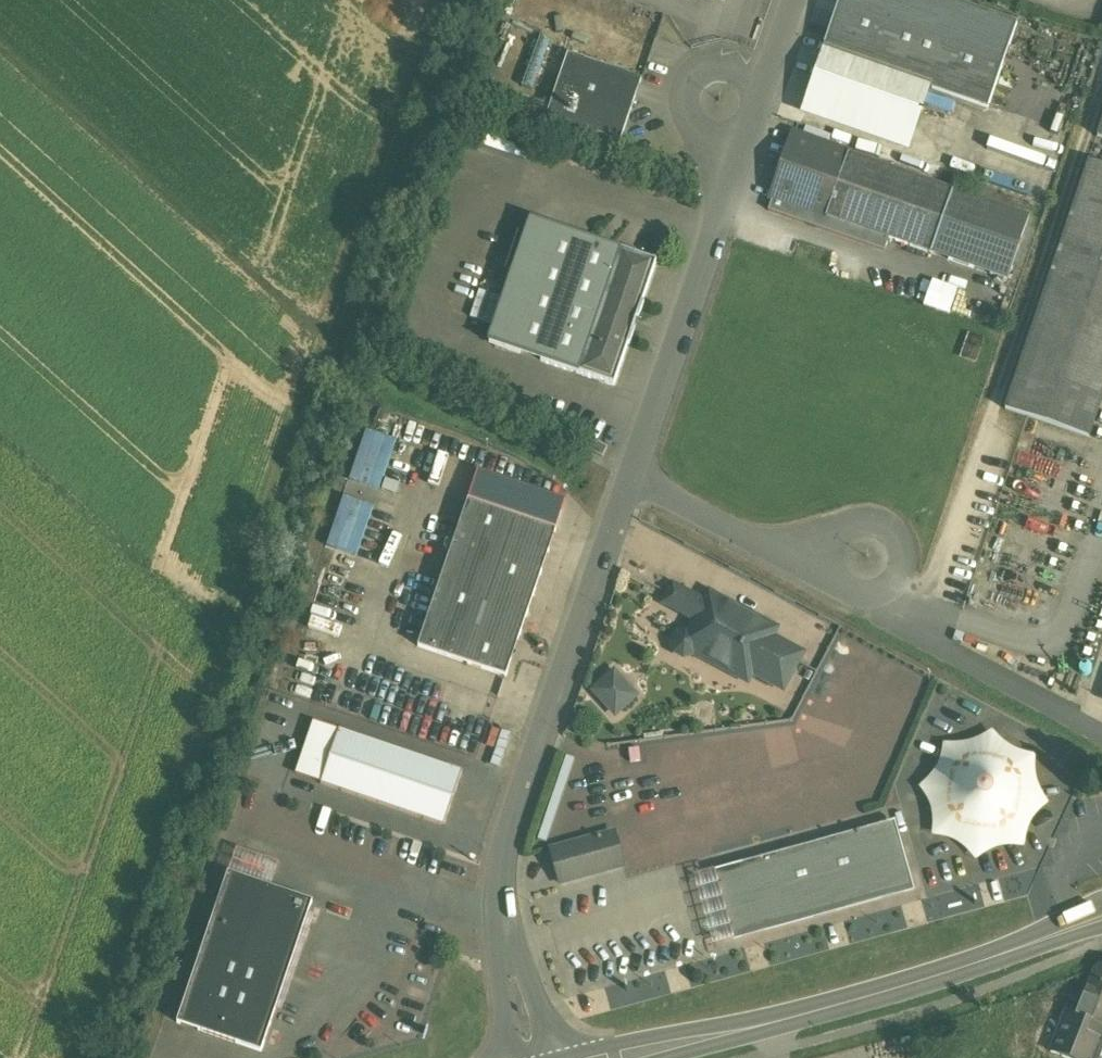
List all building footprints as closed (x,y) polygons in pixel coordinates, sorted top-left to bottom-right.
[(944,0),(840,0),(822,52),(926,88),(988,109),(1017,25),(944,0)] [(926,88),(822,52),(805,100),(909,135),(926,88)] [(641,81),(567,56),(546,117),(620,143),(641,81)] [(830,137),(805,129),(802,139),(826,147),(830,137)] [(802,139),(794,136),(772,200),(826,218),(848,155),(826,147),(802,139)] [(952,191),(848,155),(826,218),(889,240),(930,254),(952,191)] [(1088,163),(1005,411),(1088,439),(1101,397),(1101,168),(1088,163)] [(1029,217),(952,191),(930,254),(1007,280),(1029,217)] [(826,218),(772,200),(768,212),(884,252),(889,240),(826,218)] [(556,230),(531,221),(508,289),(533,298),(556,230)] [(656,264),(556,230),(533,298),(508,289),(489,345),(613,388),(627,347),(629,348),(643,306),(642,305),(656,264)] [(922,309),(936,309),(935,280),(921,281),(922,309)] [(378,489),(394,438),(360,428),(345,479),(378,489)] [(607,450),(592,442),(587,451),(602,459),(607,450)] [(340,494),(324,545),(357,556),(373,504),(340,494)] [(505,678),(552,531),(468,502),(420,650),(505,678)] [(700,605),(679,594),(678,593),(675,592),(672,593),(670,594),(665,604),(696,620),(702,609),(701,608),(700,606),(700,605)] [(730,609),(712,599),(710,599),(707,600),(706,601),(705,603),(704,604),(702,605),(701,605),(700,605),(700,606),(701,608),(702,609),(696,620),(688,636),(683,635),(679,636),(676,639),(674,643),(673,647),(674,651),(677,655),(681,657),(685,657),(690,656),(693,653),(743,680),(745,680),(747,680),(750,677),(752,673),(779,687),(781,688),(783,687),(785,685),(798,660),(798,658),(797,656),(796,654),(795,654),(774,643),(773,643),(772,642),(771,641),(771,638),(772,634),(771,632),(770,630),(752,621),(750,620),(748,621),(746,623),(731,615),(732,613),(731,611),(731,610),(730,609)] [(638,701),(614,676),(588,698),(612,725),(638,701)] [(462,773),(338,731),(320,785),(443,827),(462,773)] [(984,738),(978,741),(973,743),(964,746),(955,747),(943,745),(941,758),(936,770),(928,781),(918,789),(925,800),(930,812),(932,825),(931,838),(939,839),(946,841),(954,844),(959,847),(963,850),(968,854),(972,859),(975,863),(980,859),(987,855),(995,851),(1001,850),(1012,848),(1024,850),(1026,837),(1031,824),(1039,814),(1049,805),(1042,795),(1036,783),(1034,770),(1036,756),(1028,756),(1021,754),(1015,752),(1008,748),(1003,744),(1000,741),(997,738),(992,732),(984,738)] [(536,800),(553,807),(573,758),(555,751),(536,800)] [(888,825),(719,871),(737,935),(906,888),(888,825)] [(614,834),(551,851),(559,885),(622,868),(614,834)] [(702,858),(704,867),(802,843),(800,834),(702,858)] [(278,864),(238,850),(229,875),(270,889),(278,864)] [(229,875),(228,875),(177,1024),(261,1053),(299,940),(306,942),(309,932),(303,930),(312,903),(270,889),(229,875)] [(1100,967),(1094,970),(1090,981),(1101,992),(1101,967),(1100,967)] [(1090,981),(1076,1018),(1066,1014),(1050,1053),(1064,1057),(1092,1057),(1101,1033),(1101,1032),(1101,992),(1090,981)]
